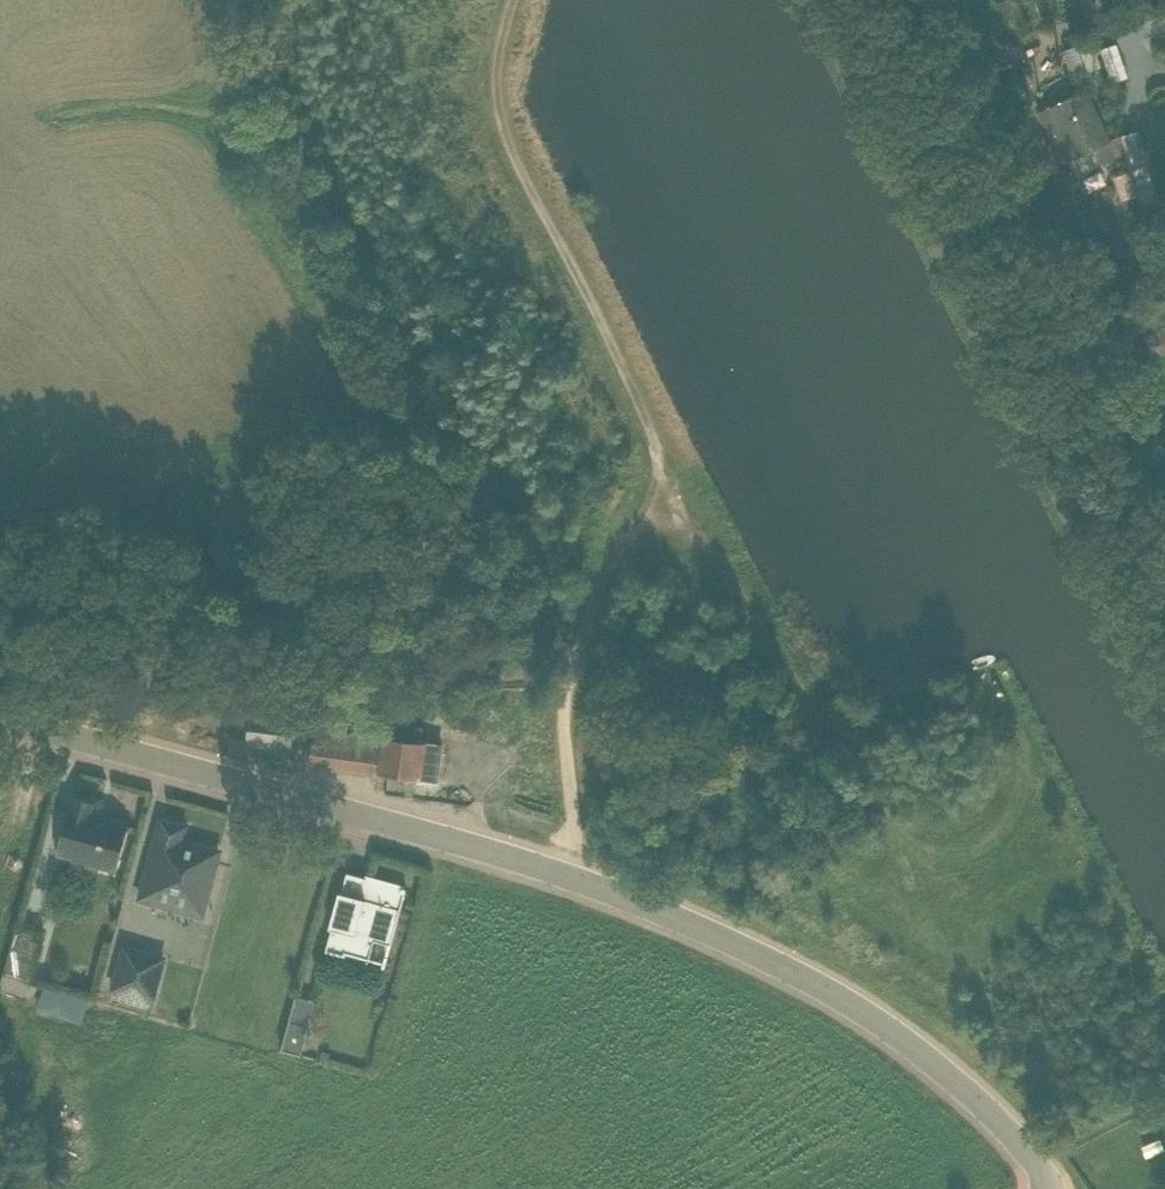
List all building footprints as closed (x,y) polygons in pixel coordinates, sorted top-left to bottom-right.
[(1073,77),(1098,67),(1087,40),(1062,50),(1073,77)] [(1076,177),(1125,153),(1130,171),(1113,177),(1121,201),(1137,196),(1142,213),(1159,207),(1137,131),(1110,139),(1088,90),(1040,113),(1064,164),(1068,162),(1076,177)] [(311,765),(437,781),(442,745),(426,742),(426,743),(422,743),(423,727),(408,726),(409,714),(392,712),(390,728),(363,725),(361,734),(316,728),(311,765)] [(96,867),(115,872),(128,827),(106,821),(105,823),(92,819),(95,803),(72,797),(56,856),(72,861),(71,864),(76,873),(86,875),(96,870),(96,867)] [(139,902),(201,918),(219,851),(181,841),(185,827),(161,821),(139,902)] [(345,953),(385,964),(406,889),(347,873),(342,893),(339,892),(329,927),(332,928),(326,951),(344,956),(345,953)] [(3,974),(31,982),(44,934),(17,926),(3,974)] [(149,1002),(154,1004),(167,957),(122,945),(110,992),(112,992),(110,999),(147,1009),(149,1002)] [(280,1050),(300,1056),(315,1002),(295,996),(280,1050)]
